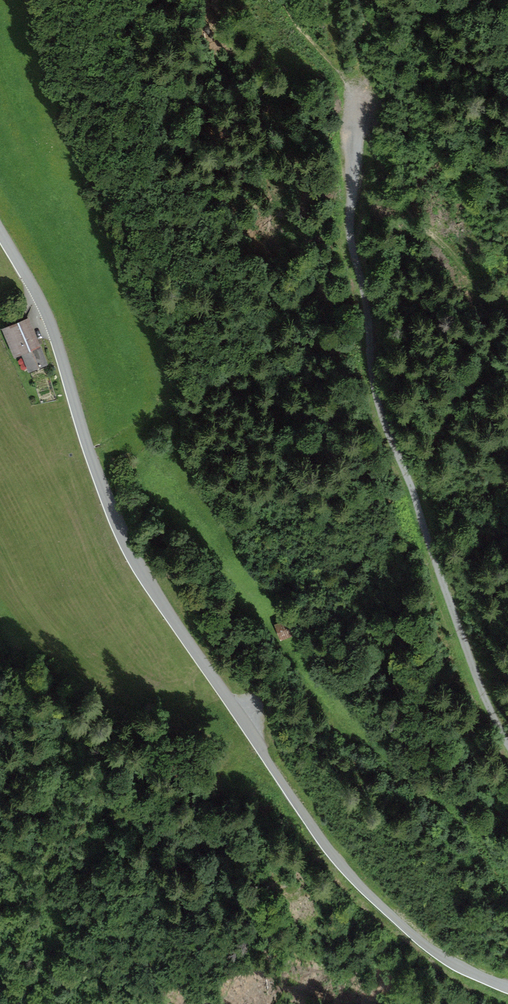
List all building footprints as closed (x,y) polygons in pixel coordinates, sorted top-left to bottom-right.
[(48,363),(26,318),(1,330),(13,357),(23,352),(32,371),(48,363)]
